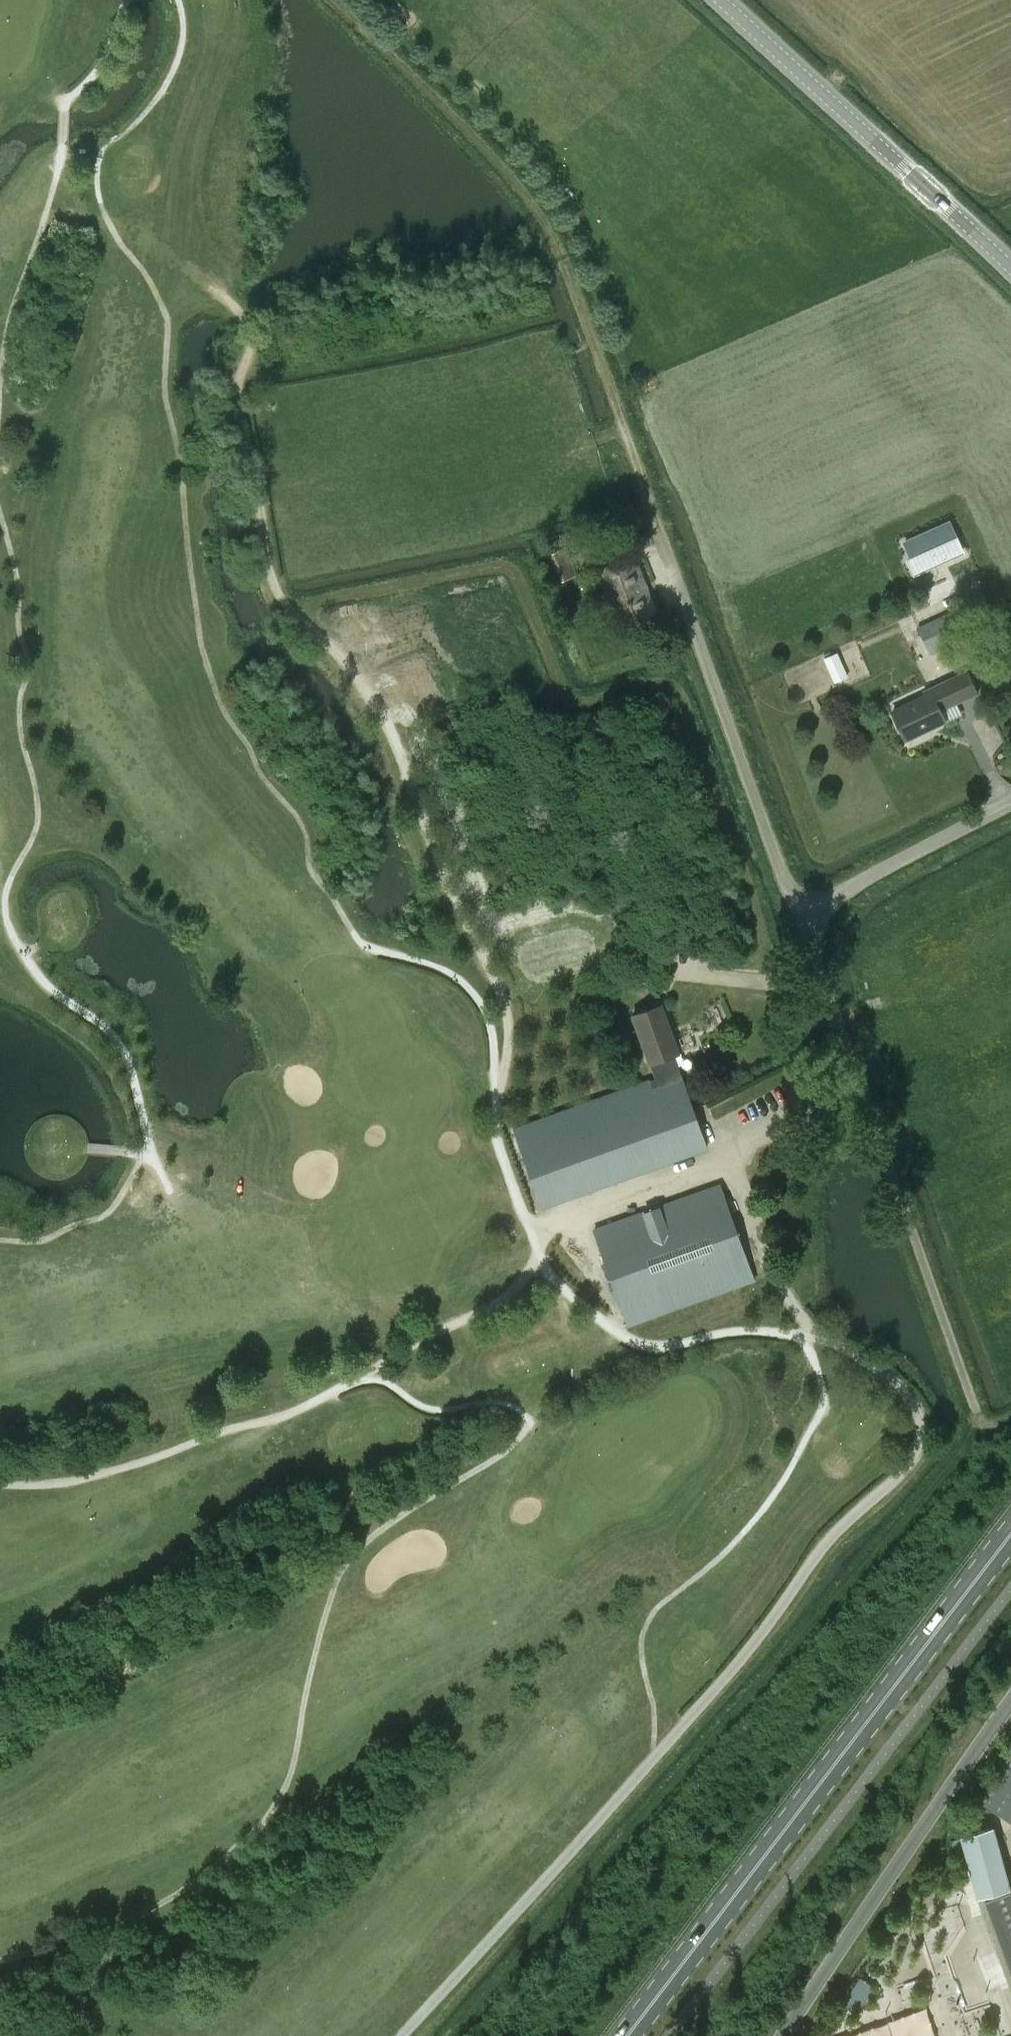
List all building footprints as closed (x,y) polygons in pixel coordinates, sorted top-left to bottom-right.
[(908,559),(915,576),(963,554),(948,522),(904,541),(911,558),(908,559)] [(553,584),(577,575),(566,547),(542,556),(553,584)] [(626,558),(605,566),(599,577),(599,578),(617,627),(657,614),(638,564),(626,558)] [(953,612),(918,627),(932,657),(965,642),(953,612)] [(826,659),(836,682),(848,676),(838,654),(826,659)] [(921,691),(923,696),(892,711),(906,740),(946,721),(941,712),(979,694),(967,670),(921,691)] [(649,1065),(651,1065),(675,1056),(681,1054),(662,1003),(631,1015),(649,1065)] [(626,1088),(513,1128),(542,1208),(699,1152),(708,1148),(675,1056),(651,1065),(655,1077),(648,1080),(626,1088)] [(699,1191),(593,1229),(628,1326),(699,1301),(756,1280),(721,1183),(699,1191)] [(977,1802),(1010,1825),(1010,1753),(977,1802)] [(995,1830),(962,1839),(979,1902),(1010,1893),(1010,1890),(995,1830)] [(986,1904),(1010,1975),(1010,1895),(986,1904)] [(843,2003),(854,2010),(872,1984),(861,1977),(843,2003)] [(889,2020),(893,2035),(942,2035),(934,2006),(923,2009),(924,2011),(889,2020)]
